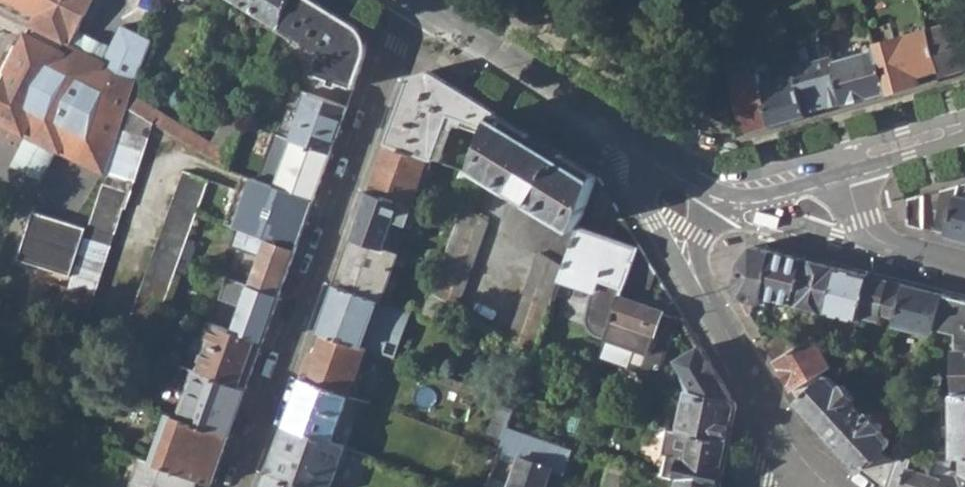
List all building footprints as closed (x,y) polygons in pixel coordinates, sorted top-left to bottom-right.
[(31,14),(0,79),(0,123),(25,135),(56,150),(104,174),(125,109),(130,96),(152,38),(120,25),(112,46),(106,62),(73,46),(81,30),(96,0),(4,0),(31,14)] [(277,25),(287,0),(236,0),(277,25)] [(355,87),(367,52),(356,25),(316,0),(287,0),(277,25),(277,27),(320,54),(317,74),(355,87)] [(930,28),(943,75),(964,69),(964,22),(964,19),(930,28)] [(878,43),(878,47),(891,90),(943,75),(930,28),(878,43)] [(73,46),(106,62),(112,46),(81,30),(73,46)] [(878,47),(835,60),(847,102),(891,90),(878,47)] [(753,130),(776,124),(761,70),(756,56),(734,63),(738,77),(753,130)] [(796,67),(797,72),(808,114),(847,102),(835,60),(834,56),(796,67)] [(721,82),(738,77),(734,63),(727,65),(721,82)] [(773,67),(761,70),(776,124),(808,114),(797,72),(776,79),(773,67)] [(410,75),(387,141),(428,155),(440,160),(452,125),(486,137),(495,111),(430,70),(410,75)] [(292,142),(330,156),(348,106),(308,92),(290,141),(292,142)] [(224,168),(228,157),(211,147),(130,96),(125,109),(151,124),(224,168)] [(122,208),(151,124),(125,109),(104,174),(55,323),(79,331),(119,209),(122,208)] [(600,177),(495,111),(486,137),(475,168),(573,228),(585,215),(600,177)] [(56,150),(25,135),(10,165),(41,180),(56,150)] [(387,141),(370,188),(410,203),(428,155),(387,141)] [(292,142),(276,187),(314,201),(330,156),(292,142)] [(121,345),(142,353),(159,306),(205,181),(182,173),(121,345)] [(250,232),(297,248),(314,201),(276,187),(244,176),(226,223),(250,232)] [(961,184),(958,193),(953,213),(948,232),(964,236),(964,183),(961,184)] [(961,184),(940,190),(938,209),(953,213),(958,193),(961,184)] [(370,188),(353,236),(397,251),(415,205),(410,203),(370,188)] [(925,226),(930,228),(932,220),(936,221),(938,209),(940,190),(924,195),(925,226)] [(910,222),(925,226),(924,195),(910,198),(910,222)] [(434,290),(457,305),(487,221),(463,205),(457,220),(434,290)] [(930,228),(948,232),(953,213),(938,209),(936,221),(932,220),(930,228)] [(600,351),(605,338),(621,294),(625,285),(639,245),(582,224),(565,269),(556,291),(586,302),(577,329),(580,342),(600,351)] [(297,248),(250,232),(243,250),(257,256),(247,283),(280,294),(297,248)] [(353,236),(337,282),(380,297),(382,298),(397,251),(353,236)] [(656,272),(639,245),(625,285),(647,294),(656,272)] [(761,297),(764,296),(774,252),(753,246),(740,261),(736,290),(749,314),(754,313),(756,303),(760,304),(761,297)] [(767,297),(795,303),(805,259),(774,252),(764,296),(767,297)] [(534,352),(556,291),(565,269),(540,254),(509,337),(534,352)] [(795,303),(828,311),(838,267),(805,259),(795,303)] [(859,319),(860,316),(869,275),(838,267),(828,311),(859,319)] [(883,314),(896,317),(905,284),(869,275),(860,316),(881,321),(883,314)] [(380,297),(337,282),(320,329),(363,344),(368,346),(396,356),(413,309),(382,298),(380,297)] [(247,283),(231,330),(263,342),(280,294),(247,283)] [(932,334),(934,328),(942,293),(905,284),(896,317),(894,324),(932,334)] [(957,392),(964,392),(964,299),(942,293),(934,328),(955,334),(957,392)] [(664,310),(621,294),(605,338),(636,349),(628,370),(641,373),(641,375),(657,381),(680,318),(664,313),(664,310)] [(195,371),(246,388),(263,342),(231,330),(210,324),(193,370),(195,371)] [(320,329),(301,377),(341,391),(351,394),(368,346),(363,344),(320,329)] [(767,344),(777,361),(799,347),(789,331),(767,344)] [(777,361),(794,390),(822,372),(832,365),(815,338),(799,347),(777,361)] [(684,392),(680,430),(727,441),(735,405),(700,346),(677,359),(684,392)] [(179,417),(229,435),(246,388),(195,371),(179,417)] [(804,407),(863,470),(885,450),(890,446),(890,439),(881,430),(884,427),(871,412),(867,415),(845,385),(842,387),(833,377),(826,378),(822,372),(794,390),(804,407)] [(301,377),(286,423),(326,437),(330,425),(341,391),(301,377)] [(357,396),(351,394),(341,391),(330,425),(337,428),(343,415),(350,417),(357,396)] [(964,451),(964,392),(957,392),(959,451),(964,451)] [(148,461),(212,484),(229,435),(179,417),(165,413),(148,461)] [(269,471),(313,486),(321,486),(338,441),(326,437),(286,423),(269,471)] [(662,473),(680,477),(718,484),(727,441),(680,430),(675,429),(669,428),(663,453),(665,453),(662,473)] [(510,479),(507,486),(549,486),(556,468),(560,469),(570,462),(574,450),(507,429),(500,449),(518,456),(510,479)] [(863,470),(886,486),(895,458),(885,450),(863,470)] [(888,486),(949,486),(951,479),(951,468),(953,452),(939,453),(938,476),(910,469),(915,453),(896,453),(895,458),(886,486),(888,486)] [(212,484),(148,461),(139,486),(211,486),(212,484)] [(627,466),(611,461),(603,486),(620,486),(627,466)] [(951,468),(951,479),(949,486),(964,486),(964,472),(951,468)] [(263,486),(313,486),(269,471),(263,486)] [(510,479),(491,472),(486,486),(507,486),(510,479)] [(718,484),(680,477),(677,486),(718,486),(718,484)]
